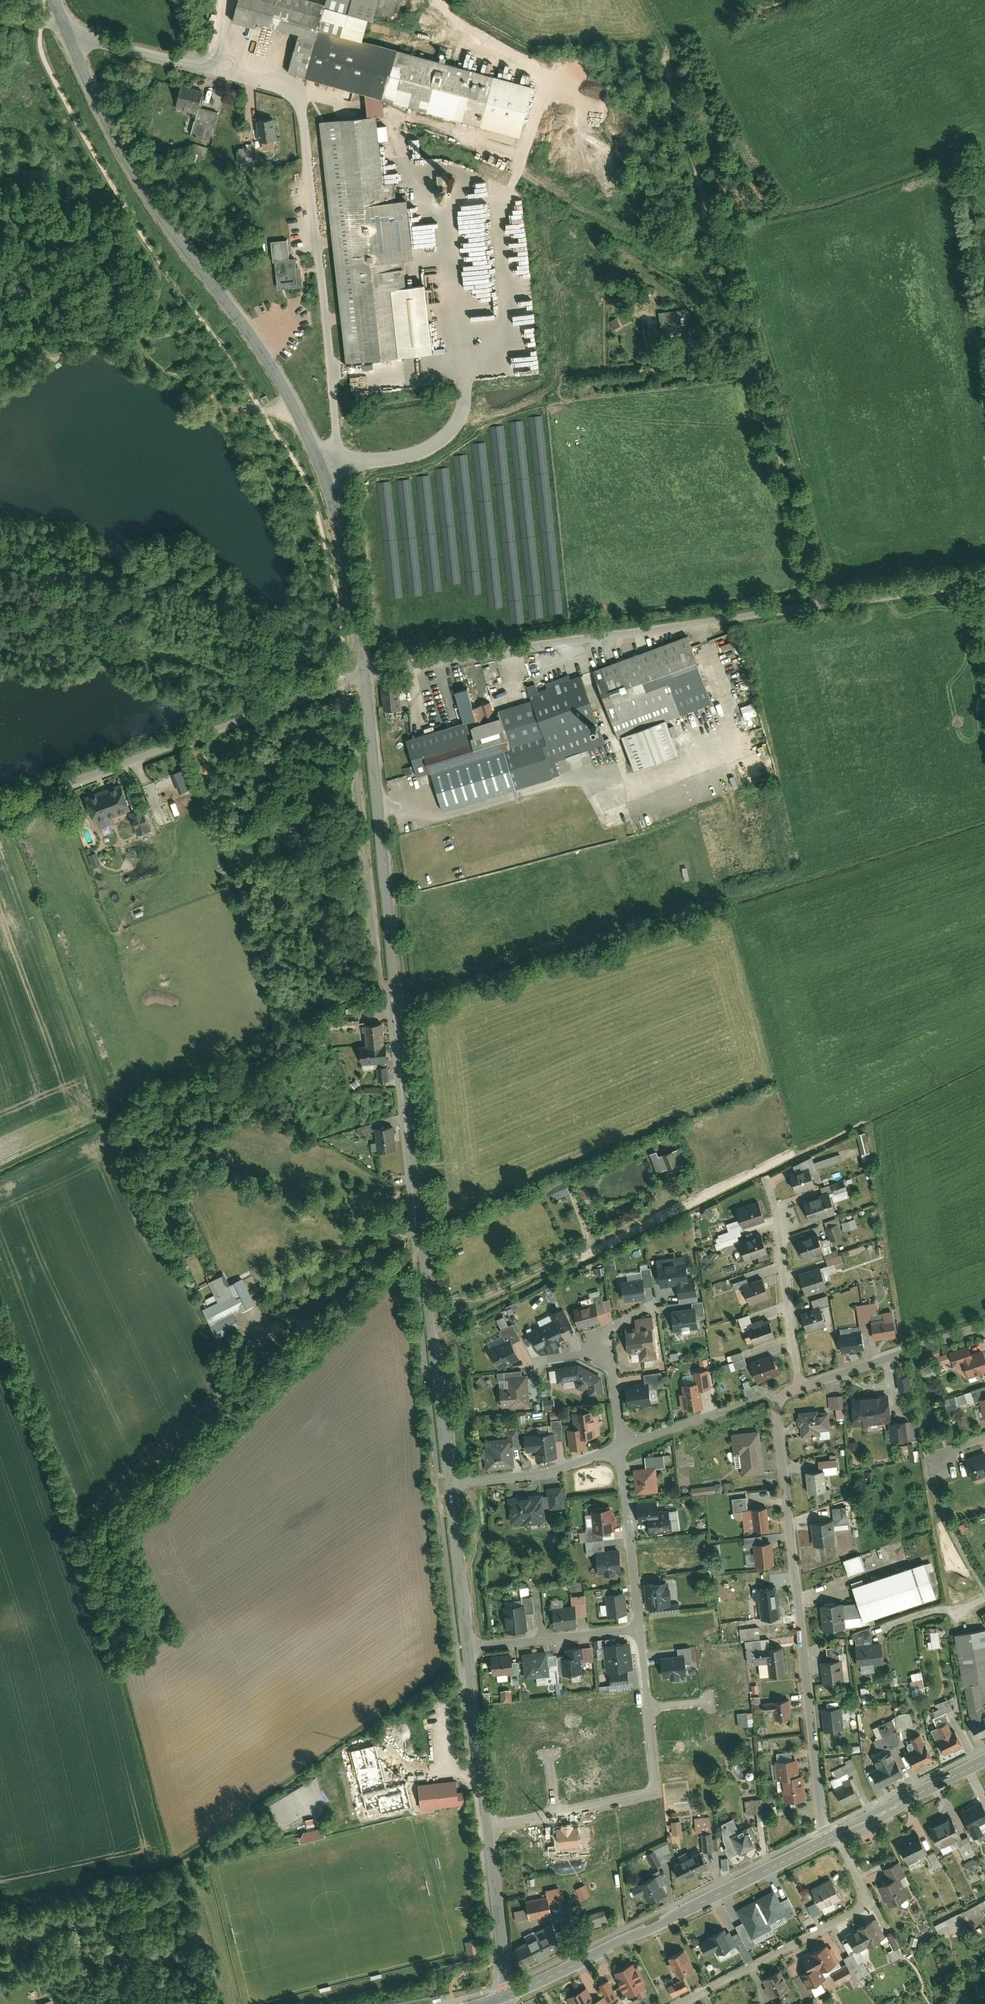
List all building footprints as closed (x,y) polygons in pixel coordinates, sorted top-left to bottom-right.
[(519,136),(532,87),(361,40),(367,18),(373,20),(379,0),(326,0),(325,5),(307,0),(240,0),(234,21),(253,26),(255,20),(301,32),(290,73),(519,136)] [(203,92),(181,86),(175,106),(197,112),(198,107),(203,92)] [(216,112),(198,107),(197,112),(191,133),(209,138),(216,112)] [(346,325),(350,361),(438,351),(430,281),(410,283),(407,257),(417,256),(410,197),(400,198),(398,181),(388,182),(380,114),(338,119),(323,120),(336,238),(337,249),(345,314),(346,325)] [(274,119),(256,121),(259,142),(276,140),(274,119)] [(238,163),(252,162),(251,145),(237,145),(238,163)] [(274,260),(288,259),(286,240),(270,241),(272,262),(274,261),(274,260)] [(288,259),(274,260),(274,261),(276,289),(302,287),(300,268),(296,268),(295,259),(288,259)] [(657,311),(658,335),(679,334),(678,310),(657,311)] [(614,317),(607,321),(611,329),(619,325),(614,317)] [(273,402),(269,395),(264,399),(268,406),(273,402)] [(536,700),(558,760),(626,735),(671,719),(716,702),(691,635),(575,678),(573,674),(549,683),(551,686),(542,690),(539,682),(530,685),(536,700)] [(403,683),(385,685),(388,709),(406,707),(403,683)] [(445,810),(562,775),(558,760),(536,700),(501,711),(498,699),(478,705),(472,686),(458,690),(467,721),(411,738),(422,776),(434,772),(445,810)] [(754,694),(746,697),(753,716),(764,711),(757,693),(754,694)] [(671,719),(626,735),(638,770),(684,754),(671,719)] [(178,791),(190,787),(184,767),(172,771),(178,791)] [(126,781),(89,794),(99,821),(101,821),(103,827),(119,821),(118,814),(136,808),(126,781)] [(147,806),(133,811),(142,833),(156,828),(147,806)] [(564,817),(565,823),(584,819),(583,814),(564,817)] [(104,864),(99,852),(92,855),(96,867),(104,864)] [(143,944),(131,950),(134,954),(145,948),(143,944)] [(347,1025),(360,1024),(359,1014),(347,1014),(347,1025)] [(385,1046),(383,1024),(365,1026),(366,1045),(366,1047),(385,1046)] [(385,1048),(385,1046),(366,1047),(366,1045),(361,1045),(362,1064),(387,1062),(386,1048),(385,1048)] [(389,1081),(388,1065),(376,1067),(378,1082),(389,1081)] [(373,1131),(371,1124),(358,1127),(360,1134),(373,1131)] [(397,1150),(394,1126),(375,1128),(377,1152),(397,1150)] [(684,1165),(678,1151),(665,1155),(671,1170),(684,1165)] [(842,1154),(816,1162),(818,1168),(844,1160),(842,1154)] [(811,1166),(812,1170),(818,1168),(816,1162),(814,1155),(795,1166),(797,1171),(811,1166)] [(798,1192),(817,1186),(812,1170),(811,1166),(797,1171),(792,1172),(798,1192)] [(831,1190),(834,1202),(852,1197),(846,1179),(822,1187),(824,1192),(831,1190)] [(571,1193),(573,1192),(568,1181),(558,1186),(563,1196),(571,1193)] [(580,1197),(588,1195),(586,1185),(577,1187),(580,1197)] [(805,1200),(811,1221),(832,1215),(832,1214),(838,1212),(834,1202),(831,1190),(824,1192),(821,1193),(822,1194),(805,1200)] [(748,1227),(767,1220),(762,1207),(764,1207),(762,1199),(741,1206),(748,1227)] [(705,1214),(714,1220),(719,1213),(710,1207),(705,1214)] [(826,1222),(828,1228),(839,1224),(841,1223),(839,1218),(826,1222)] [(828,1228),(832,1240),(844,1237),(839,1224),(828,1228)] [(751,1261),(773,1253),(765,1232),(743,1240),(744,1242),(751,1261)] [(819,1232),(798,1240),(804,1259),(811,1257),(810,1254),(817,1252),(818,1254),(825,1252),(826,1252),(822,1240),(819,1232)] [(721,1251),(744,1242),(743,1240),(742,1236),(719,1244),(721,1251)] [(829,1238),(822,1240),(826,1252),(825,1252),(826,1255),(834,1252),(834,1251),(829,1238)] [(834,1252),(826,1255),(827,1260),(839,1256),(837,1250),(834,1251),(834,1252)] [(688,1255),(660,1259),(664,1287),(682,1285),(684,1304),(696,1302),(702,1302),(699,1276),(692,1277),(688,1255)] [(839,1256),(827,1260),(829,1265),(836,1263),(839,1269),(846,1267),(842,1255),(839,1256)] [(839,1269),(836,1263),(829,1265),(823,1267),(826,1275),(839,1271),(839,1269)] [(826,1275),(823,1267),(822,1266),(800,1274),(807,1294),(829,1287),(826,1275)] [(648,1278),(649,1287),(657,1286),(655,1268),(645,1269),(647,1278),(648,1278)] [(224,1322),(259,1304),(247,1280),(246,1278),(231,1286),(228,1280),(215,1287),(222,1302),(212,1307),(206,1310),(208,1313),(219,1336),(229,1331),(224,1322)] [(626,1281),(628,1301),(650,1299),(649,1287),(648,1278),(647,1278),(626,1281)] [(748,1285),(753,1283),(751,1278),(736,1284),(739,1291),(748,1287),(748,1285)] [(755,1304),(772,1297),(770,1291),(772,1291),(767,1278),(753,1283),(748,1285),(748,1287),(755,1304)] [(600,1303),(603,1314),(611,1312),(608,1302),(606,1295),(604,1296),(598,1298),(600,1303)] [(821,1306),(828,1324),(833,1323),(830,1306),(829,1295),(813,1301),(816,1308),(821,1306)] [(702,1302),(696,1302),(697,1307),(700,1307),(702,1318),(710,1317),(708,1301),(702,1302)] [(578,1309),(583,1329),(605,1323),(603,1314),(600,1303),(578,1309)] [(865,1305),(869,1330),(876,1329),(874,1314),(879,1313),(878,1303),(865,1305)] [(863,1331),(869,1330),(865,1305),(859,1306),(863,1331)] [(809,1332),(828,1324),(821,1306),(816,1308),(802,1314),(809,1332)] [(557,1320),(531,1332),(537,1345),(540,1343),(544,1350),(548,1348),(550,1352),(565,1344),(563,1341),(568,1338),(564,1330),(575,1324),(567,1307),(554,1313),(557,1320)] [(702,1318),(700,1307),(697,1307),(676,1310),(679,1332),(703,1329),(702,1318)] [(879,1313),(874,1314),(876,1329),(878,1339),(898,1335),(894,1311),(879,1313)] [(722,1315),(714,1316),(715,1323),(724,1322),(722,1315)] [(747,1332),(755,1329),(753,1324),(757,1323),(753,1315),(742,1319),(747,1332)] [(630,1328),(634,1355),(643,1353),(644,1361),(661,1358),(657,1327),(658,1327),(656,1316),(639,1319),(641,1327),(630,1328)] [(761,1343),(778,1337),(771,1320),(768,1321),(767,1319),(757,1323),(753,1324),(755,1329),(761,1343)] [(505,1329),(510,1340),(514,1338),(516,1343),(525,1339),(518,1323),(505,1329)] [(841,1328),(843,1335),(853,1333),(852,1326),(841,1328)] [(866,1348),(863,1331),(853,1333),(843,1335),(840,1335),(844,1352),(866,1348)] [(510,1340),(493,1348),(503,1368),(524,1359),(516,1343),(514,1338),(510,1340)] [(251,1352),(245,1340),(235,1345),(241,1357),(251,1352)] [(984,1372),(984,1350),(984,1349),(973,1353),(970,1345),(951,1352),(954,1361),(956,1369),(966,1366),(970,1377),(984,1372)] [(740,1370),(752,1366),(747,1352),(735,1356),(740,1370)] [(938,1367),(954,1361),(951,1352),(935,1357),(938,1367)] [(762,1380),(781,1373),(779,1368),(781,1368),(776,1353),(754,1361),(762,1380)] [(583,1364),(560,1367),(562,1382),(579,1379),(580,1387),(586,1389),(593,1388),(594,1395),(608,1393),(605,1375),(583,1364)] [(694,1373),(695,1384),(699,1383),(700,1391),(709,1390),(706,1371),(694,1373)] [(653,1383),(654,1389),(668,1387),(666,1372),(648,1375),(649,1383),(653,1383)] [(507,1408),(535,1405),(531,1375),(526,1376),(513,1377),(514,1388),(504,1389),(507,1408)] [(909,1375),(900,1376),(902,1387),(911,1386),(909,1375)] [(491,1382),(485,1376),(480,1382),(486,1388),(491,1382)] [(630,1386),(633,1407),(656,1404),(654,1389),(653,1383),(649,1383),(630,1386)] [(695,1384),(681,1386),(682,1395),(679,1395),(681,1411),(685,1410),(685,1412),(703,1410),(700,1391),(699,1383),(695,1384)] [(750,1397),(760,1394),(758,1387),(748,1390),(750,1397)] [(984,1397),(984,1387),(965,1393),(969,1403),(980,1399),(984,1397)] [(856,1424),(893,1421),(890,1394),(880,1395),(880,1393),(861,1395),(862,1396),(854,1397),(856,1424)] [(844,1395),(831,1396),(832,1409),(846,1408),(844,1395)] [(956,1399),(947,1402),(950,1410),(959,1407),(956,1399)] [(603,1434),(600,1410),(577,1413),(579,1428),(571,1429),(574,1449),(591,1447),(589,1436),(603,1434)] [(820,1410),(799,1411),(801,1428),(802,1428),(803,1437),(822,1436),(821,1430),(832,1429),(831,1410),(820,1411),(820,1410)] [(558,1432),(559,1440),(568,1439),(565,1420),(562,1420),(556,1421),(555,1421),(557,1432),(558,1432)] [(919,1420),(890,1422),(892,1442),(920,1440),(919,1420)] [(487,1448),(490,1471),(518,1467),(515,1449),(523,1448),(520,1428),(514,1429),(514,1430),(511,1430),(512,1438),(493,1440),(494,1447),(487,1448)] [(767,1474),(762,1430),(735,1434),(738,1456),(743,1455),(746,1477),(767,1474)] [(557,1432),(537,1435),(540,1459),(561,1457),(559,1440),(558,1432),(557,1432)] [(910,1444),(901,1445),(902,1456),(911,1455),(910,1450),(910,1444)] [(921,1449),(910,1450),(911,1455),(912,1462),(922,1461),(921,1449)] [(967,1458),(974,1480),(984,1476),(984,1452),(967,1458)] [(647,1456),(648,1467),(659,1466),(667,1465),(666,1454),(647,1456)] [(820,1461),(821,1470),(826,1470),(826,1476),(840,1475),(838,1459),(832,1460),(820,1461)] [(648,1467),(636,1468),(638,1494),(661,1492),(659,1466),(648,1467)] [(821,1470),(807,1472),(810,1492),(828,1490),(826,1476),(826,1470),(821,1470)] [(547,1508),(553,1508),(554,1509),(568,1508),(566,1486),(551,1488),(552,1495),(546,1496),(547,1508)] [(717,1486),(696,1489),(697,1497),(718,1494),(717,1486)] [(524,1496),(512,1497),(515,1523),(527,1521),(528,1524),(546,1522),(546,1519),(549,1519),(547,1508),(546,1496),(546,1494),(539,1494),(539,1493),(524,1494),(524,1496)] [(745,1511),(752,1510),(750,1498),(736,1499),(738,1512),(745,1511)] [(662,1502),(640,1504),(642,1524),(650,1523),(651,1532),(676,1529),(674,1511),(663,1512),(662,1502)] [(834,1507),(835,1520),(838,1520),(852,1519),(851,1506),(834,1507)] [(617,1519),(616,1508),(596,1510),(598,1528),(598,1532),(606,1531),(618,1530),(617,1525),(621,1525),(620,1519),(617,1519)] [(773,1529),(770,1508),(752,1510),(745,1511),(748,1532),(773,1529)] [(835,1520),(813,1522),(815,1544),(840,1541),(838,1520),(835,1520)] [(607,1539),(606,1531),(598,1532),(598,1528),(590,1529),(591,1540),(607,1539)] [(558,1534),(555,1542),(564,1545),(567,1537),(558,1534)] [(757,1545),(767,1544),(766,1536),(748,1538),(749,1547),(757,1546),(757,1545)] [(608,1551),(607,1539),(591,1540),(589,1541),(590,1552),(597,1552),(608,1551)] [(757,1546),(760,1565),(778,1563),(775,1543),(767,1544),(757,1545),(757,1546)] [(608,1551),(597,1552),(599,1570),(607,1569),(607,1571),(618,1570),(618,1567),(625,1567),(624,1549),(608,1551)] [(866,1554),(847,1560),(852,1576),(871,1570),(866,1554)] [(868,1583),(856,1587),(862,1603),(866,1616),(868,1621),(942,1596),(931,1562),(868,1583)] [(649,1582),(651,1605),(679,1603),(676,1579),(649,1582)] [(782,1617),(779,1587),(757,1590),(761,1620),(782,1617)] [(630,1616),(628,1592),(621,1592),(610,1593),(612,1617),(630,1616)] [(525,1602),(527,1613),(535,1612),(533,1595),(523,1596),(524,1603),(525,1602)] [(576,1606),(579,1606),(580,1616),(591,1615),(589,1597),(575,1598),(576,1606)] [(524,1603),(505,1605),(508,1632),(529,1629),(527,1613),(525,1602),(524,1603)] [(679,1603),(651,1605),(652,1613),(683,1611),(682,1602),(679,1603)] [(847,1603),(824,1605),(827,1629),(849,1627),(848,1617),(847,1604),(847,1603)] [(862,1603),(847,1604),(848,1617),(866,1616),(862,1603)] [(559,1628),(581,1626),(580,1616),(579,1606),(576,1606),(557,1608),(559,1628)] [(791,1674),(787,1647),(771,1649),(771,1652),(765,1653),(764,1648),(763,1640),(762,1627),(743,1629),(744,1641),(752,1640),(753,1648),(750,1648),(751,1662),(758,1662),(758,1664),(773,1662),(774,1676),(791,1674)] [(857,1633),(860,1640),(860,1646),(876,1644),(874,1627),(857,1633)] [(984,1684),(984,1629),(959,1634),(969,1687),(984,1684)] [(943,1632),(935,1633),(937,1648),(945,1647),(945,1642),(943,1633),(943,1632)] [(773,1639),(763,1640),(764,1648),(774,1646),(773,1639)] [(636,1669),(633,1643),(607,1646),(610,1672),(614,1672),(615,1680),(632,1678),(631,1670),(636,1669)] [(860,1646),(863,1665),(888,1663),(885,1643),(876,1644),(860,1646)] [(587,1657),(586,1646),(569,1648),(570,1657),(561,1658),(563,1676),(585,1674),(584,1658),(587,1657)] [(831,1661),(845,1660),(844,1653),(848,1653),(847,1646),(830,1648),(831,1661)] [(677,1649),(678,1655),(684,1654),(685,1663),(692,1662),(690,1647),(677,1649)] [(550,1650),(524,1653),(526,1677),(538,1676),(552,1674),(550,1655),(550,1650)] [(846,1660),(849,1681),(849,1683),(854,1682),(851,1652),(848,1653),(844,1653),(845,1660),(846,1660)] [(515,1675),(518,1675),(516,1663),(515,1653),(495,1655),(498,1677),(500,1677),(501,1680),(512,1679),(512,1676),(515,1675)] [(558,1654),(550,1655),(552,1674),(538,1676),(539,1683),(561,1681),(558,1654)] [(685,1663),(684,1654),(678,1655),(660,1657),(662,1678),(686,1675),(685,1663)] [(831,1661),(823,1662),(826,1684),(849,1681),(846,1660),(845,1660),(831,1661)] [(524,1685),(522,1663),(516,1663),(518,1675),(515,1675),(516,1686),(524,1685)] [(926,1672),(915,1674),(916,1683),(926,1681),(927,1680),(926,1672)] [(927,1688),(926,1681),(916,1683),(914,1683),(916,1690),(927,1688)] [(969,1687),(974,1714),(977,1720),(984,1716),(984,1691),(984,1684),(969,1687)] [(511,1701),(510,1689),(499,1689),(499,1701),(511,1701)] [(873,1693),(865,1693),(866,1701),(874,1700),(873,1693)] [(964,1711),(963,1706),(959,1697),(952,1701),(956,1710),(950,1713),(955,1723),(961,1721),(963,1716),(964,1711)] [(840,1701),(840,1707),(845,1707),(845,1710),(854,1709),(853,1700),(840,1701)] [(950,1713),(956,1710),(952,1701),(952,1700),(941,1705),(943,1710),(937,1713),(939,1718),(950,1713)] [(793,1701),(767,1703),(768,1713),(778,1712),(779,1719),(795,1718),(793,1701)] [(840,1707),(826,1709),(828,1731),(847,1729),(845,1710),(845,1707),(840,1707)] [(750,1713),(741,1714),(743,1728),(747,1727),(752,1727),(751,1724),(750,1713)] [(916,1725),(915,1713),(900,1717),(902,1732),(916,1725)] [(984,1737),(984,1716),(977,1720),(975,1721),(984,1738),(984,1737)] [(881,1753),(894,1746),(895,1748),(902,1744),(897,1720),(881,1727),(887,1738),(876,1743),(881,1753)] [(964,1745),(966,1745),(959,1730),(956,1732),(952,1722),(933,1731),(945,1755),(953,1751),(953,1753),(965,1747),(964,1745)] [(935,1760),(922,1736),(913,1740),(917,1749),(908,1754),(916,1770),(935,1760)] [(380,1744),(357,1750),(371,1808),(384,1805),(386,1814),(416,1807),(410,1783),(391,1788),(380,1744)] [(876,1755),(878,1759),(893,1751),(896,1750),(895,1748),(894,1746),(881,1753),(876,1755)] [(884,1786),(905,1776),(900,1759),(896,1752),(893,1753),(893,1751),(878,1759),(883,1768),(876,1771),(884,1786)] [(780,1754),(780,1762),(796,1760),(796,1753),(780,1754)] [(862,1759),(856,1759),(849,1762),(851,1765),(838,1771),(841,1779),(845,1777),(847,1781),(853,1778),(863,1774),(862,1759)] [(810,1800),(807,1776),(804,1776),(802,1760),(796,1760),(780,1762),(781,1780),(787,1780),(789,1802),(810,1800)] [(839,1789),(847,1806),(861,1800),(859,1795),(861,1794),(853,1778),(847,1781),(848,1785),(839,1789)] [(437,1811),(469,1807),(467,1791),(462,1792),(460,1780),(416,1786),(419,1813),(437,1811)] [(766,1799),(749,1802),(751,1814),(768,1811),(766,1799)] [(963,1811),(975,1835),(983,1831),(980,1824),(984,1821),(984,1806),(983,1801),(963,1811)] [(952,1816),(931,1827),(942,1848),(951,1843),(954,1848),(959,1845),(957,1841),(963,1838),(952,1816)] [(304,1826),(313,1825),(312,1818),(304,1819),(304,1826)] [(713,1818),(698,1819),(699,1833),(715,1831),(713,1818)] [(726,1824),(727,1840),(731,1847),(729,1848),(732,1855),(741,1850),(742,1853),(744,1852),(745,1854),(759,1847),(756,1842),(762,1839),(755,1825),(744,1831),(737,1819),(726,1824)] [(685,1835),(684,1822),(675,1823),(676,1836),(685,1835)] [(559,1845),(579,1843),(578,1826),(573,1826),(572,1824),(561,1825),(562,1828),(558,1828),(559,1845)] [(296,1831),(298,1841),(320,1837),(318,1827),(296,1831)] [(919,1833),(900,1843),(910,1863),(929,1853),(919,1833)] [(715,1840),(715,1834),(705,1835),(707,1852),(717,1851),(715,1840)] [(963,1838),(957,1841),(959,1845),(967,1860),(978,1854),(968,1836),(963,1838)] [(665,1847),(650,1854),(657,1868),(672,1860),(665,1847)] [(681,1871),(687,1882),(708,1872),(707,1870),(713,1867),(704,1850),(693,1856),(691,1853),(683,1857),(685,1860),(679,1863),(682,1870),(681,1871)] [(936,1851),(929,1855),(937,1870),(944,1866),(936,1851)] [(972,1857),(963,1862),(967,1870),(976,1866),(972,1857)] [(732,1858),(725,1859),(726,1870),(733,1869),(732,1858)] [(900,1876),(905,1886),(910,1883),(906,1875),(907,1874),(900,1861),(893,1864),(899,1877),(900,1876)] [(666,1874),(636,1888),(640,1898),(647,1894),(651,1903),(669,1894),(665,1886),(670,1883),(666,1874)] [(899,1877),(880,1886),(891,1906),(910,1896),(905,1886),(900,1876),(899,1877)] [(836,1878),(817,1888),(826,1907),(838,1901),(839,1904),(847,1900),(836,1878)] [(593,1896),(588,1886),(578,1891),(584,1901),(593,1896)] [(774,1889),(737,1908),(752,1937),(773,1927),(770,1921),(787,1913),(774,1889)] [(531,1909),(533,1920),(556,1916),(552,1897),(530,1902),(531,1909)] [(948,1920),(952,1927),(984,1910),(984,1900),(948,1920)] [(819,1904),(811,1908),(816,1917),(823,1914),(820,1910),(822,1909),(819,1904)] [(533,1920),(531,1909),(517,1912),(519,1923),(533,1920)] [(612,1922),(607,1911),(601,1913),(607,1924),(612,1922)] [(849,1938),(846,1940),(854,1954),(862,1949),(863,1951),(872,1946),(873,1947),(881,1942),(880,1939),(888,1935),(878,1918),(859,1928),(859,1929),(847,1935),(849,1938)] [(530,1966),(567,1947),(555,1925),(539,1933),(541,1937),(520,1948),(530,1966)] [(711,1954),(719,1950),(721,1954),(740,1945),(736,1936),(733,1931),(731,1933),(729,1928),(712,1937),(713,1938),(705,1942),(711,1954)] [(827,1945),(834,1942),(828,1930),(822,1934),(827,1945)] [(896,1950),(890,1953),(894,1961),(905,1956),(894,1932),(889,1935),(896,1950)] [(736,1936),(740,1945),(741,1947),(748,1943),(743,1933),(736,1936)] [(476,1953),(476,1940),(465,1941),(465,1953),(476,1953)] [(833,1967),(843,1962),(835,1947),(833,1948),(831,1945),(804,1959),(809,1969),(802,1973),(809,1986),(826,1977),(822,1970),(832,1965),(833,1967)] [(689,1950),(672,1958),(675,1963),(672,1964),(675,1969),(677,1968),(681,1976),(698,1968),(689,1950)] [(857,1954),(848,1959),(851,1963),(857,1976),(859,1980),(873,1973),(867,1962),(863,1964),(857,1954)] [(857,1976),(851,1963),(845,1966),(843,1962),(833,1967),(842,1984),(857,1976)] [(623,1988),(626,1993),(628,1997),(638,1992),(642,1999),(650,1995),(647,1987),(650,1986),(640,1967),(639,1967),(637,1963),(619,1973),(621,1977),(618,1978),(623,1988)] [(784,1970),(766,1980),(770,1987),(768,1988),(772,1996),(790,1986),(785,1977),(787,1976),(784,1970)] [(677,1997),(693,1988),(687,1978),(677,1984),(678,1985),(672,1988),(677,1997)] [(608,1997),(611,2003),(621,1998),(620,1996),(626,1993),(623,1988),(617,1991),(612,1981),(602,1986),(608,1997)] [(570,1999),(572,2003),(611,2003),(608,1997),(598,2003),(591,1989),(570,1999)] [(42,2003),(54,2003),(50,1994),(40,1998),(42,2003)]
